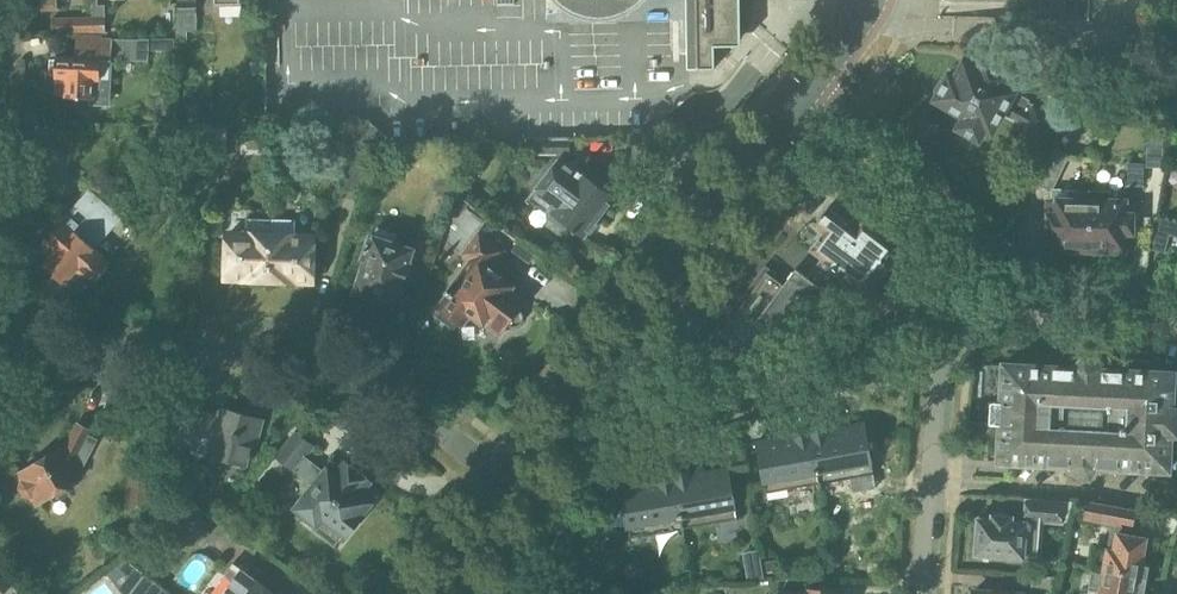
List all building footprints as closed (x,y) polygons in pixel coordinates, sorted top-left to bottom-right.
[(41,10),(60,9),(60,0),(41,0),(41,10)] [(93,18),(93,37),(108,38),(108,33),(106,33),(106,5),(99,6),(99,0),(93,0),(93,18)] [(177,40),(188,40),(187,31),(197,31),(197,0),(178,0),(178,31),(177,31),(177,40)] [(561,6),(571,13),(585,17),(600,19),(615,17),(626,13),(638,5),(643,0),(556,0),(561,6)] [(687,21),(689,69),(716,69),(716,47),(736,46),(742,46),(742,0),(687,0),(687,21)] [(76,34),(76,36),(93,37),(93,18),(53,19),(53,34),(76,34)] [(150,40),(108,38),(93,37),(76,36),(75,57),(57,56),(57,57),(51,57),(51,75),(56,76),(55,97),(64,97),(64,98),(95,99),(96,81),(101,82),(101,81),(113,82),(114,60),(149,62),(150,51),(150,47),(150,40)] [(150,47),(150,51),(175,51),(175,39),(150,39),(150,40),(150,47)] [(1029,101),(1015,93),(1003,86),(1007,78),(985,65),(980,73),(964,63),(955,80),(949,77),(935,100),(965,117),(958,128),(980,141),(986,129),(992,133),(1003,113),(1024,125),(1010,149),(1029,160),(1053,118),(1028,103),(1029,101)] [(1090,103),(1070,102),(1070,117),(1090,118),(1090,103)] [(249,121),(264,121),(264,108),(254,108),(249,113),(249,121)] [(368,122),(353,161),(372,167),(383,136),(368,122)] [(178,140),(192,139),(192,138),(192,124),(178,125),(178,140)] [(1146,167),(1163,168),(1165,137),(1148,136),(1146,167)] [(571,154),(570,141),(570,139),(537,140),(537,155),(571,154)] [(1056,149),(1038,185),(1052,191),(1053,189),(1070,156),(1056,149)] [(562,158),(531,198),(583,238),(615,197),(562,158)] [(1128,161),(1128,186),(1144,187),(1145,163),(1128,161)] [(467,169),(462,184),(471,187),(476,172),(467,169)] [(1045,216),(1045,234),(1046,234),(1046,247),(1049,247),(1049,249),(1069,249),(1069,253),(1086,253),(1086,249),(1088,249),(1089,190),(1068,190),(1053,189),(1052,191),(1052,201),(1050,201),(1050,217),(1045,216)] [(1089,190),(1088,249),(1091,250),(1091,253),(1108,253),(1108,250),(1131,250),(1131,218),(1134,218),(1135,203),(1111,202),(1111,190),(1089,190)] [(119,218),(90,193),(38,253),(53,265),(51,268),(74,288),(86,275),(92,280),(108,262),(92,249),(119,218)] [(848,277),(861,287),(881,261),(890,268),(902,252),(893,245),(894,245),(864,222),(858,229),(829,207),(815,225),(824,232),(811,249),(822,258),(848,277)] [(1152,240),(1166,244),(1170,233),(1176,235),(1176,223),(1156,217),(1152,240)] [(268,280),(270,219),(247,218),(246,236),(230,235),(228,274),(248,275),(248,279),(268,280)] [(297,220),(270,219),(268,280),(292,281),(292,276),(312,277),(313,238),(296,237),(297,220)] [(372,297),(372,295),(398,304),(417,249),(396,241),(398,234),(378,227),(375,238),(370,236),(362,261),(366,263),(357,290),(356,292),(356,293),(357,295),(357,297),(358,298),(359,299),(361,300),(363,301),(364,301),(366,301),(368,300),(369,300),(371,298),(372,297)] [(461,326),(471,313),(500,335),(508,325),(511,327),(513,327),(515,327),(518,326),(519,325),(521,323),(522,321),(523,319),(523,317),(523,314),(521,311),(520,310),(528,299),(486,268),(501,248),(479,231),(462,254),(470,260),(448,289),(454,293),(442,310),(443,311),(439,317),(454,328),(457,324),(461,326)] [(833,297),(848,277),(822,258),(808,277),(796,268),(784,285),(776,279),(780,275),(766,266),(711,338),(710,341),(711,348),(714,350),(720,351),(723,350),(725,347),(734,353),(843,304),(833,297)] [(1172,409),(1174,374),(1102,370),(1096,360),(1083,359),(1076,369),(1004,365),(998,463),(1072,467),(1076,476),(1091,477),(1096,467),(1169,471),(1171,441),(1176,442),(1176,410),(1172,409)] [(230,421),(184,408),(175,443),(222,455),(221,459),(247,466),(252,444),(256,445),(263,420),(233,412),(230,421)] [(85,479),(81,473),(99,440),(91,436),(94,430),(77,422),(65,445),(15,474),(19,482),(18,489),(24,499),(31,501),(36,508),(52,498),(55,503),(70,494),(67,490),(85,479)] [(831,422),(809,426),(819,484),(851,478),(853,492),(877,488),(865,423),(832,429),(831,422)] [(790,436),(756,442),(764,484),(786,480),(788,489),(819,484),(809,426),(789,430),(790,436)] [(324,518),(328,521),(315,529),(334,544),(343,533),(347,536),(353,533),(360,523),(361,516),(375,498),(362,488),(369,479),(347,462),(340,470),(332,464),(325,473),(307,458),(315,447),(296,432),(276,457),(292,469),(293,468),(315,486),(297,509),(318,525),(324,518)] [(153,506),(155,469),(124,467),(121,504),(153,506)] [(693,467),(673,471),(684,529),(715,524),(713,513),(736,509),(729,467),(695,473),(693,467)] [(625,512),(619,514),(620,524),(627,523),(628,528),(650,524),(652,534),(684,529),(673,471),(654,474),(653,474),(654,481),(621,486),(625,512)] [(976,539),(975,547),(977,549),(977,554),(1002,556),(1004,559),(1013,559),(1015,557),(1023,557),(1038,558),(1040,535),(1041,535),(1042,522),(1063,523),(1063,517),(1064,502),(1027,499),(1025,524),(1015,523),(1015,518),(991,516),(991,521),(980,520),(978,537),(976,539)] [(1064,502),(1063,517),(1071,518),(1073,501),(1065,501),(1064,502)] [(1107,547),(1102,571),(1104,571),(1145,578),(1149,562),(1143,561),(1147,539),(1142,538),(1144,530),(1133,528),(1137,511),(1089,502),(1086,519),(1112,524),(1108,547),(1107,547)] [(220,523),(232,532),(242,518),(229,509),(220,523)] [(776,560),(765,562),(767,572),(777,571),(776,560)] [(140,581),(130,593),(171,593),(145,575),(127,561),(119,566),(140,581)] [(9,577),(0,569),(0,587),(9,577)] [(764,577),(762,569),(746,572),(748,580),(764,577)] [(223,593),(275,593),(243,570),(223,593)] [(1104,571),(1102,571),(1101,574),(1093,572),(1090,587),(1101,589),(1100,593),(1142,593),(1145,578),(1104,571)]
